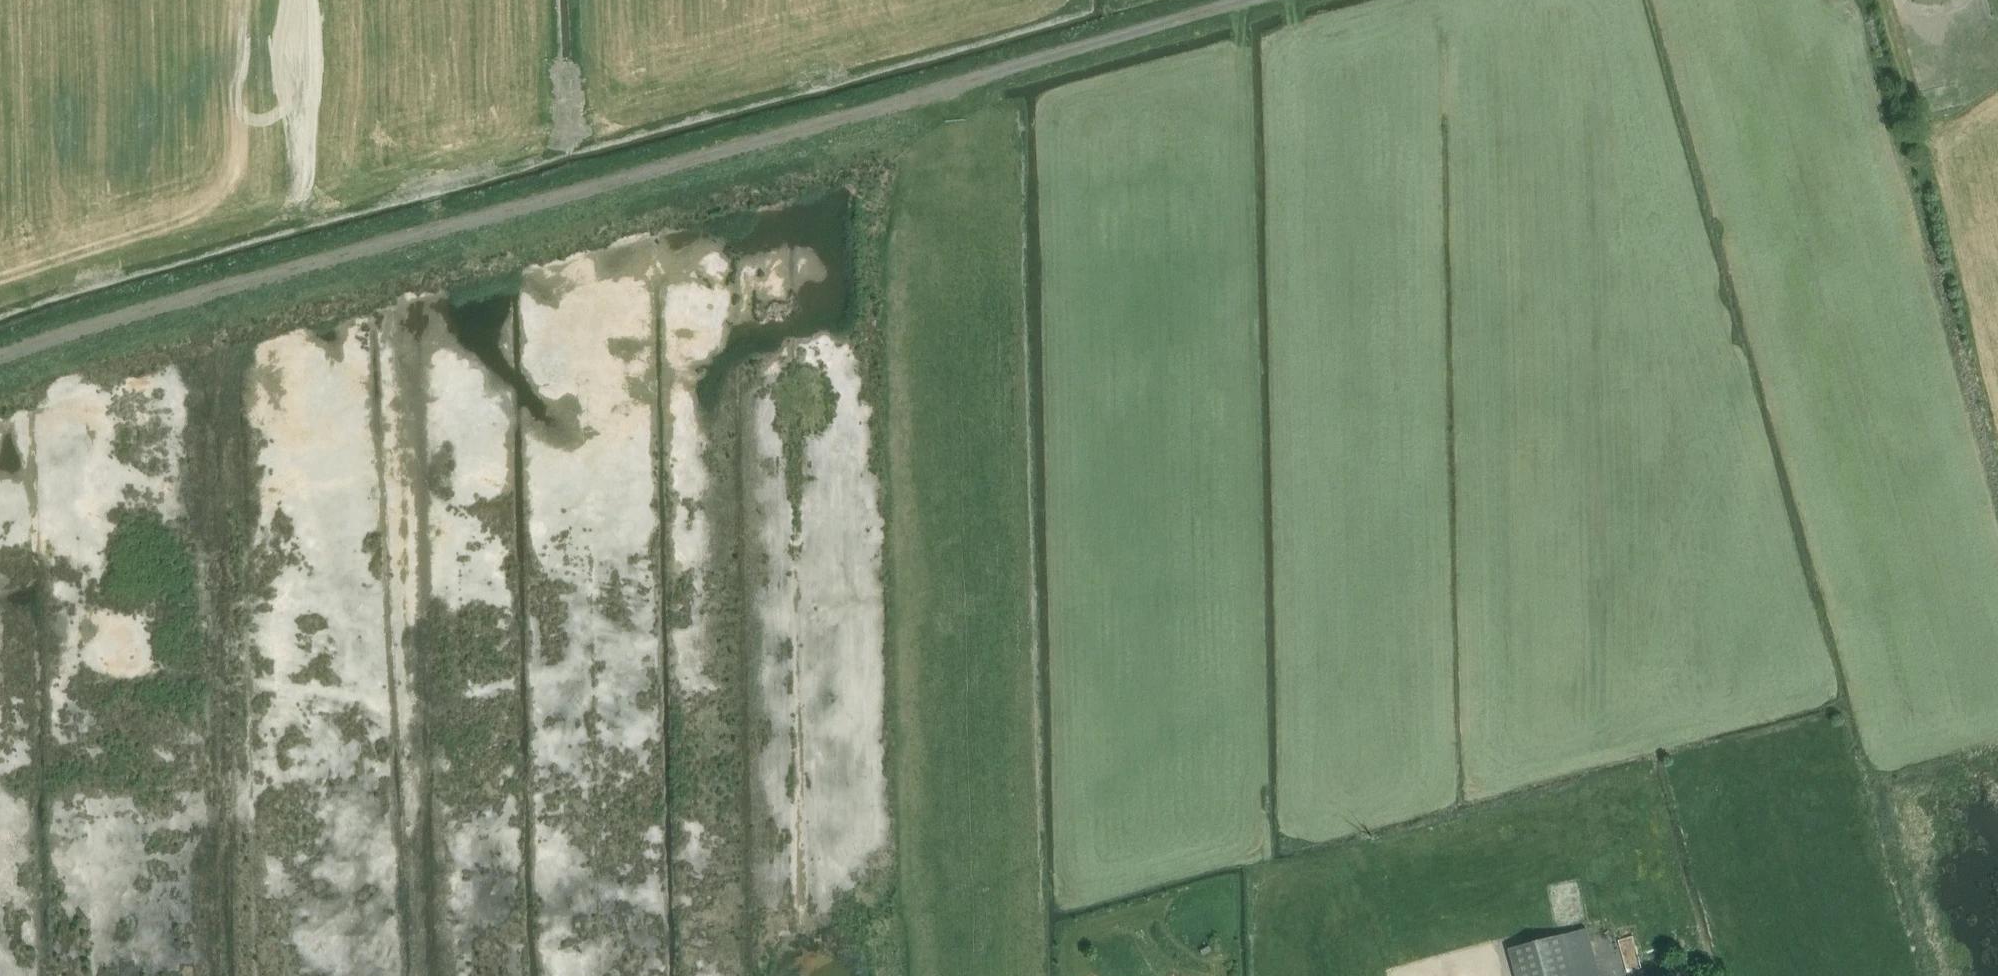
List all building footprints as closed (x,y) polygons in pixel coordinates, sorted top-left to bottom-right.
[(1943,161),(1946,175),(1962,171),(1959,158),(1943,161)] [(1562,936),(1507,951),(1514,975),(1600,975),(1586,929),(1562,936)]
